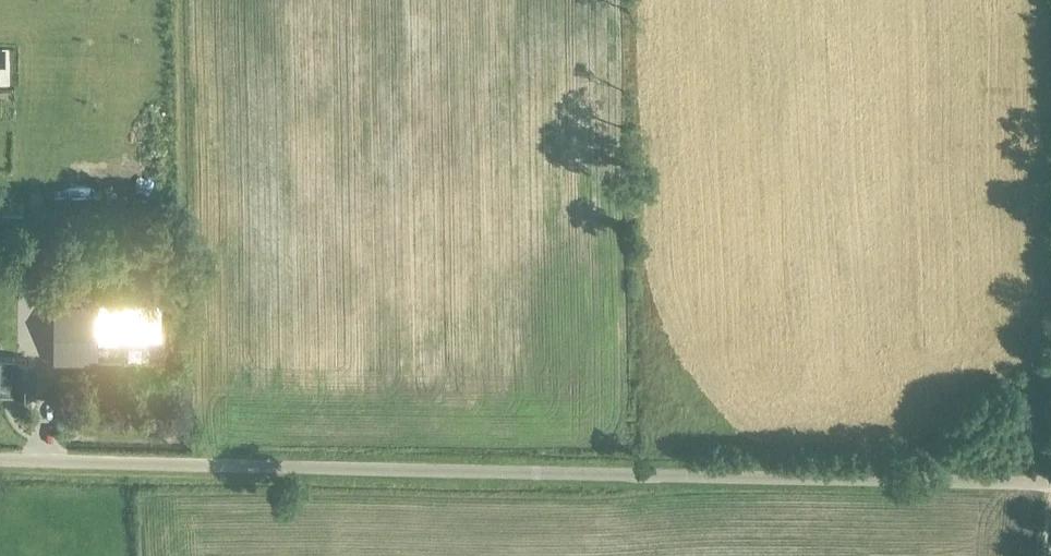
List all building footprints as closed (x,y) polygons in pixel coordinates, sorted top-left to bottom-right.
[(54,365),(82,365),(164,366),(165,304),(82,303),(54,303),(54,365)] [(15,384),(14,392),(35,393),(36,363),(0,361),(0,383),(15,384)] [(74,375),(74,390),(86,391),(87,375),(74,375)]
